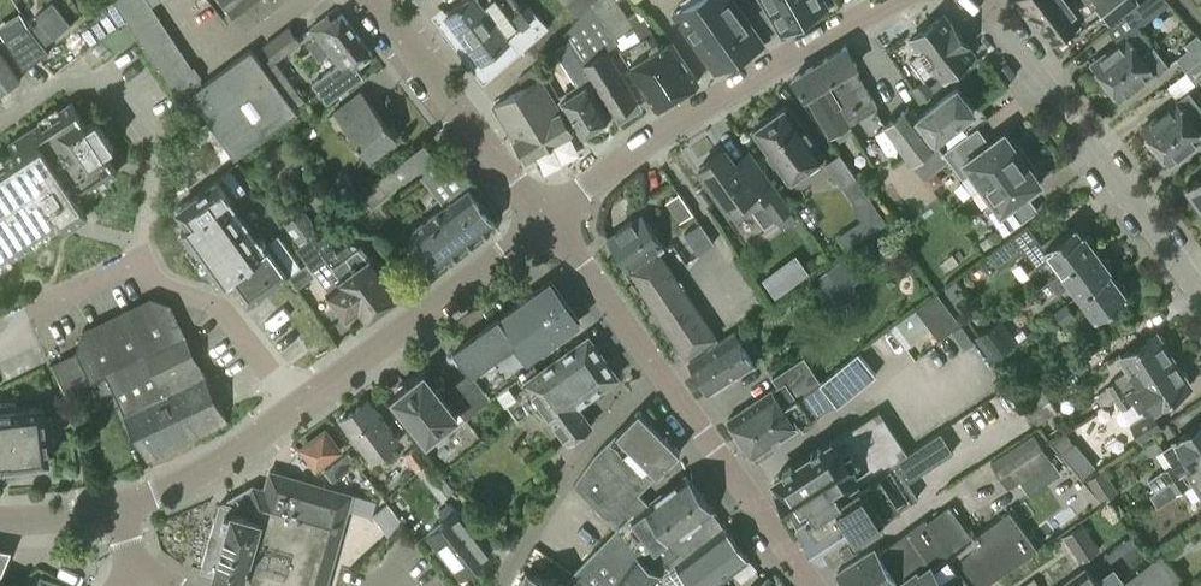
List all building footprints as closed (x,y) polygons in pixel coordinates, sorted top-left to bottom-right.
[(114,1),(134,33),(159,17),(151,5),(148,0),(114,0),(114,1)] [(246,22),(276,0),(230,0),(246,22)] [(455,5),(454,4),(445,12),(481,58),(508,37),(519,51),(549,26),(536,13),(530,18),(516,0),(462,0),(455,5)] [(593,0),(571,0),(567,4),(579,16),(592,2),(593,0)] [(592,2),(616,39),(618,42),(637,30),(617,0),(593,0),(592,2)] [(698,0),(695,0),(673,13),(715,71),(740,57),(698,0)] [(740,57),(765,43),(733,0),(698,0),(740,57)] [(793,0),(762,0),(781,33),(805,20),(793,0)] [(805,20),(828,7),(825,0),(793,0),(805,20)] [(1045,0),(1019,0),(1050,40),(1049,41),(1058,51),(1076,36),(1069,28),(1045,0)] [(1073,3),(1076,0),(1045,0),(1069,28),(1084,16),(1073,3)] [(1141,2),(1115,22),(1107,27),(1116,39),(1123,33),(1125,36),(1091,63),(1104,79),(1151,43),(1136,24),(1136,23),(1138,24),(1142,20),(1167,0),(1143,0),(1141,2)] [(1139,0),(1119,0),(1106,11),(1115,22),(1141,2),(1139,0)] [(40,18),(29,27),(44,45),(55,36),(70,24),(52,2),(36,14),(40,18)] [(638,100),(604,47),(616,39),(592,2),(579,16),(564,34),(568,40),(596,83),(615,114),(638,100)] [(320,59),(329,52),(338,64),(313,83),(327,102),(363,75),(355,65),(372,52),(342,12),(332,20),(328,14),(310,28),(317,36),(308,44),(320,59)] [(944,13),(913,36),(910,38),(942,79),(951,71),(954,75),(971,63),(967,58),(975,52),(944,13)] [(166,29),(159,17),(134,33),(142,45),(166,29)] [(273,60),(276,60),(301,41),(288,22),(260,43),(273,60)] [(44,45),(29,27),(27,25),(6,38),(8,43),(10,46),(23,68),(48,52),(44,45)] [(174,41),(166,29),(142,45),(150,57),(174,41)] [(656,106),(697,81),(670,40),(664,44),(655,30),(621,50),(656,106)] [(1198,30),(1183,42),(1187,47),(1176,56),(1186,69),(1200,57),(1200,35),(1198,30)] [(596,83),(568,40),(554,49),(579,88),(560,99),(582,134),(585,132),(589,133),(595,129),(596,125),(609,118),(589,87),(596,83)] [(174,41),(150,57),(158,69),(182,53),(174,41)] [(1167,64),(1151,43),(1104,79),(1117,96),(1140,79),(1143,83),(1167,64)] [(858,66),(848,50),(846,45),(819,61),(832,82),(854,119),(877,105),(854,68),(858,66)] [(20,80),(0,50),(0,94),(20,80)] [(190,68),(167,83),(181,102),(190,95),(235,157),(296,112),(250,50),(205,83),(202,85),(199,81),(200,77),(195,70),(192,72),(190,68)] [(191,67),(182,53),(158,69),(167,83),(190,68),(191,67)] [(1186,69),(1197,83),(1200,80),(1200,57),(1186,69)] [(276,60),(273,60),(265,67),(294,107),(304,99),(276,60)] [(854,119),(832,82),(819,61),(793,77),(805,98),(808,96),(831,133),(854,119)] [(572,131),(539,77),(493,105),(523,153),(532,155),(572,131)] [(922,78),(912,85),(921,97),(932,90),(922,78)] [(949,159),(943,151),(934,140),(974,109),(957,86),(917,117),(908,105),(883,125),(924,178),(949,159)] [(1200,108),(1200,106),(1188,90),(1175,100),(1175,101),(1141,127),(1155,144),(1200,108)] [(360,91),(332,112),(327,116),(340,133),(346,129),(368,158),(396,137),(360,91)] [(83,98),(75,103),(80,111),(88,106),(83,98)] [(60,221),(66,228),(88,213),(78,198),(117,172),(103,151),(113,144),(96,118),(86,124),(71,102),(9,143),(14,151),(0,160),(0,261),(60,221)] [(824,155),(787,104),(769,117),(764,116),(759,120),(758,125),(752,129),(767,150),(767,155),(771,161),(776,162),(789,180),(824,155)] [(1155,144),(1168,161),(1200,136),(1200,108),(1155,144)] [(983,147),(971,131),(943,151),(949,159),(963,178),(972,171),(983,186),(1026,154),(1017,142),(1013,145),(1004,132),(983,147)] [(442,167),(426,146),(424,144),(377,180),(388,194),(422,168),(448,202),(413,229),(431,253),(420,261),(428,272),(440,264),(495,222),(469,189),(473,186),(452,159),(442,167)] [(790,208),(753,157),(742,165),(737,164),(726,148),(698,168),(729,210),(744,199),(751,208),(763,200),(776,218),(790,208)] [(842,186),(843,186),(856,176),(840,153),(825,163),(842,186)] [(1026,154),(983,186),(993,200),(984,207),(1004,234),(1031,213),(1019,197),(1040,181),(1031,169),(1035,166),(1026,154)] [(311,236),(318,231),(319,230),(300,206),(294,211),(288,204),(286,205),(253,163),(245,170),(283,220),(282,221),(299,244),(311,236)] [(193,246),(234,216),(225,205),(233,199),(232,199),(245,190),(231,170),(218,179),(177,209),(188,224),(181,229),(193,246)] [(1187,186),(1200,205),(1200,176),(1187,186)] [(680,188),(668,196),(682,216),(694,208),(680,188)] [(664,248),(642,214),(633,220),(632,220),(616,230),(617,231),(607,238),(629,271),(659,251),(664,248)] [(234,216),(193,246),(216,278),(257,248),(234,216)] [(1082,232),(1081,234),(1075,225),(1057,238),(1054,233),(1042,242),(1025,220),(986,250),(999,267),(1024,249),(1037,267),(1050,257),(1060,271),(1061,272),(1094,247),(1082,232)] [(714,243),(700,223),(684,234),(698,254),(714,243)] [(318,231),(311,236),(327,259),(335,253),(318,231)] [(258,249),(257,248),(216,278),(221,284),(231,276),(238,284),(234,287),(247,305),(288,275),(300,265),(278,234),(265,244),(265,243),(258,249)] [(300,244),(297,246),(296,247),(312,270),(314,269),(329,289),(327,290),(347,318),(359,309),(366,319),(384,306),(346,255),(339,260),(335,253),(327,259),(311,236),(299,244),(300,244)] [(346,255),(384,306),(401,293),(373,255),(370,256),(361,244),(346,255)] [(1061,272),(1060,271),(1048,280),(1058,293),(1070,284),(1079,295),(1111,270),(1094,247),(1061,272)] [(778,293),(813,267),(799,249),(764,275),(778,293)] [(716,336),(659,251),(629,271),(686,356),(716,336)] [(1111,270),(1079,295),(1096,318),(1127,295),(1110,274),(1112,271),(1111,270)] [(473,370),(470,372),(445,392),(465,418),(493,396),(492,395),(498,390),(520,374),(533,364),(528,357),(578,320),(550,281),(499,318),(499,319),(458,349),(473,370)] [(939,338),(960,322),(938,292),(915,308),(939,338)] [(119,402),(200,363),(170,303),(150,296),(83,329),(76,351),(90,381),(106,374),(119,402)] [(1054,312),(1064,325),(1078,314),(1069,301),(1054,312)] [(998,321),(978,336),(993,357),(1013,342),(998,321)] [(965,347),(974,341),(962,323),(953,330),(965,347)] [(755,363),(734,331),(689,361),(709,392),(755,363)] [(1114,399),(1173,359),(1156,333),(1119,357),(1127,369),(1115,377),(1117,380),(1106,387),(1098,393),(1105,404),(1114,399)] [(588,335),(549,363),(579,404),(618,376),(588,335)] [(90,381),(76,351),(51,363),(66,393),(90,381)] [(796,398),(739,435),(756,461),(774,449),(771,445),(833,403),(835,401),(838,405),(876,374),(858,351),(819,382),(820,382),(796,398)] [(1191,386),(1173,359),(1114,399),(1121,409),(1120,411),(1120,416),(1121,421),(1125,424),(1129,425),(1134,424),(1144,440),(1163,426),(1153,411),(1191,386)] [(739,435),(796,398),(788,385),(805,374),(796,361),(772,377),(777,385),(728,418),(739,435)] [(228,419),(200,363),(119,402),(146,459),(228,419)] [(520,374),(498,390),(503,397),(516,416),(539,400),(567,441),(591,424),(578,405),(579,404),(549,363),(525,381),(520,374)] [(424,373),(407,386),(393,397),(427,440),(458,415),(424,373)] [(1036,424),(1058,410),(1042,385),(1020,400),(1036,424)] [(399,441),(368,399),(340,420),(371,461),(399,441)] [(51,416),(44,417),(43,405),(16,408),(15,402),(0,403),(0,471),(27,468),(26,461),(49,459),(48,446),(54,445),(51,416)] [(783,468),(785,471),(774,477),(779,484),(775,487),(790,510),(794,507),(798,514),(808,508),(812,514),(909,452),(909,451),(907,452),(879,409),(821,447),(819,444),(811,449),(813,452),(792,466),(790,463),(783,468)] [(594,455),(574,484),(617,528),(650,503),(639,492),(680,451),(638,410),(594,455)] [(1148,480),(1154,490),(1168,481),(1179,474),(1185,470),(1200,460),(1200,425),(1176,441),(1177,442),(1165,450),(1173,464),(1150,479),(1148,480)] [(338,449),(325,431),(302,447),(316,465),(338,449)] [(909,452),(812,514),(806,518),(808,520),(800,525),(822,559),(830,554),(831,556),(884,522),(882,520),(918,496),(908,480),(953,451),(940,431),(909,451),(909,452)] [(1052,441),(1062,453),(1073,443),(1063,432),(1052,441)] [(1034,433),(990,462),(1008,488),(1034,472),(1037,478),(1050,470),(1046,463),(1051,460),(1034,433)] [(404,453),(415,469),(429,459),(417,443),(404,453)] [(348,452),(324,470),(333,481),(357,463),(348,452)] [(441,500),(455,489),(431,459),(417,471),(441,500)] [(1185,470),(1200,496),(1200,460),(1185,470)] [(220,502),(201,569),(213,573),(213,574),(243,583),(242,585),(325,585),(352,494),(303,480),(304,476),(298,475),(297,478),(270,470),(265,489),(252,485),(220,502)] [(1186,485),(1179,474),(1168,481),(1175,492),(1186,485)] [(686,476),(650,503),(617,528),(572,573),(575,576),(588,585),(589,585),(653,585),(662,573),(718,530),(705,514),(712,509),(686,476)] [(396,498),(392,493),(385,499),(390,504),(396,498)] [(437,515),(477,564),(492,552),(458,509),(455,511),(451,503),(437,515)] [(973,538),(950,506),(929,521),(926,518),(877,552),(876,551),(868,550),(837,572),(847,585),(893,585),(928,561),(930,564),(973,538)] [(973,538),(930,564),(928,561),(893,585),(982,585),(1012,569),(1038,549),(1010,511),(973,538)] [(477,564),(437,515),(433,512),(420,522),(463,575),(477,564)] [(1082,522),(1062,536),(1080,562),(1101,548),(1082,522)] [(724,525),(718,530),(662,573),(653,585),(713,585),(749,559),(724,525)] [(1175,580),(1181,575),(1168,561),(1160,551),(1116,585),(1180,585),(1175,580)] [(1083,565),(1053,585),(1098,585),(1083,565)] [(574,579),(569,577),(567,585),(527,573),(523,585),(572,585),(574,579)] [(1175,580),(1180,585),(1200,585),(1200,579),(1192,585),(1181,573),(1181,575),(1175,580)] [(39,575),(34,585),(66,585),(39,575)] [(574,579),(572,585),(588,585),(575,576),(574,579)] [(767,576),(756,585),(777,585),(767,576)] [(1034,577),(1022,585),(1040,585),(1034,577)]
